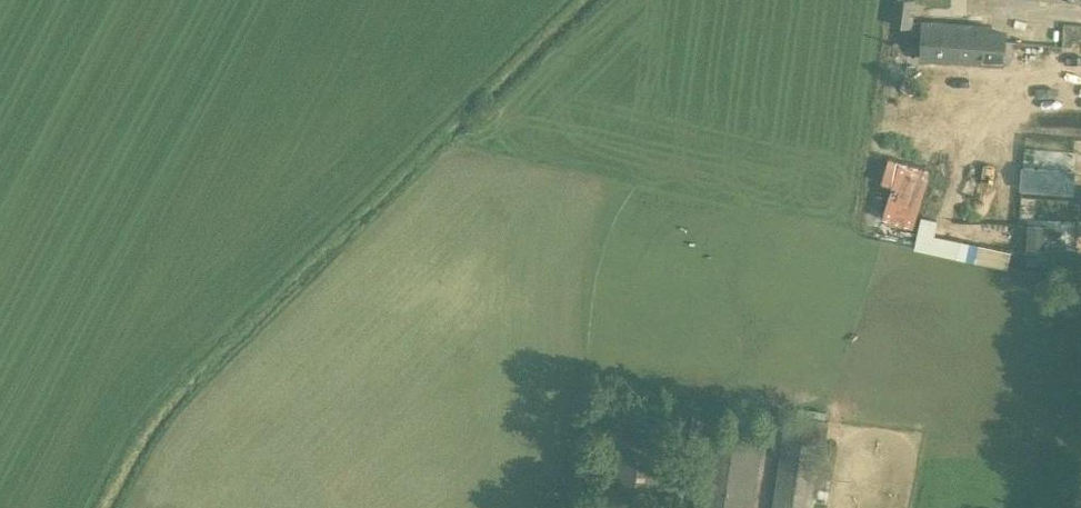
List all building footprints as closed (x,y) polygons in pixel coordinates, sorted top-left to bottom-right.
[(915,0),(893,0),(890,24),(912,27),(915,0)] [(1002,66),(1003,27),(922,22),(920,60),(1002,66)] [(922,213),(915,247),(1009,266),(1012,248),(938,233),(941,217),(922,213)] [(680,422),(606,411),(592,507),(668,507),(680,422)] [(763,435),(705,425),(692,507),(753,507),(763,435)] [(822,443),(781,437),(771,507),(813,507),(822,443)]
